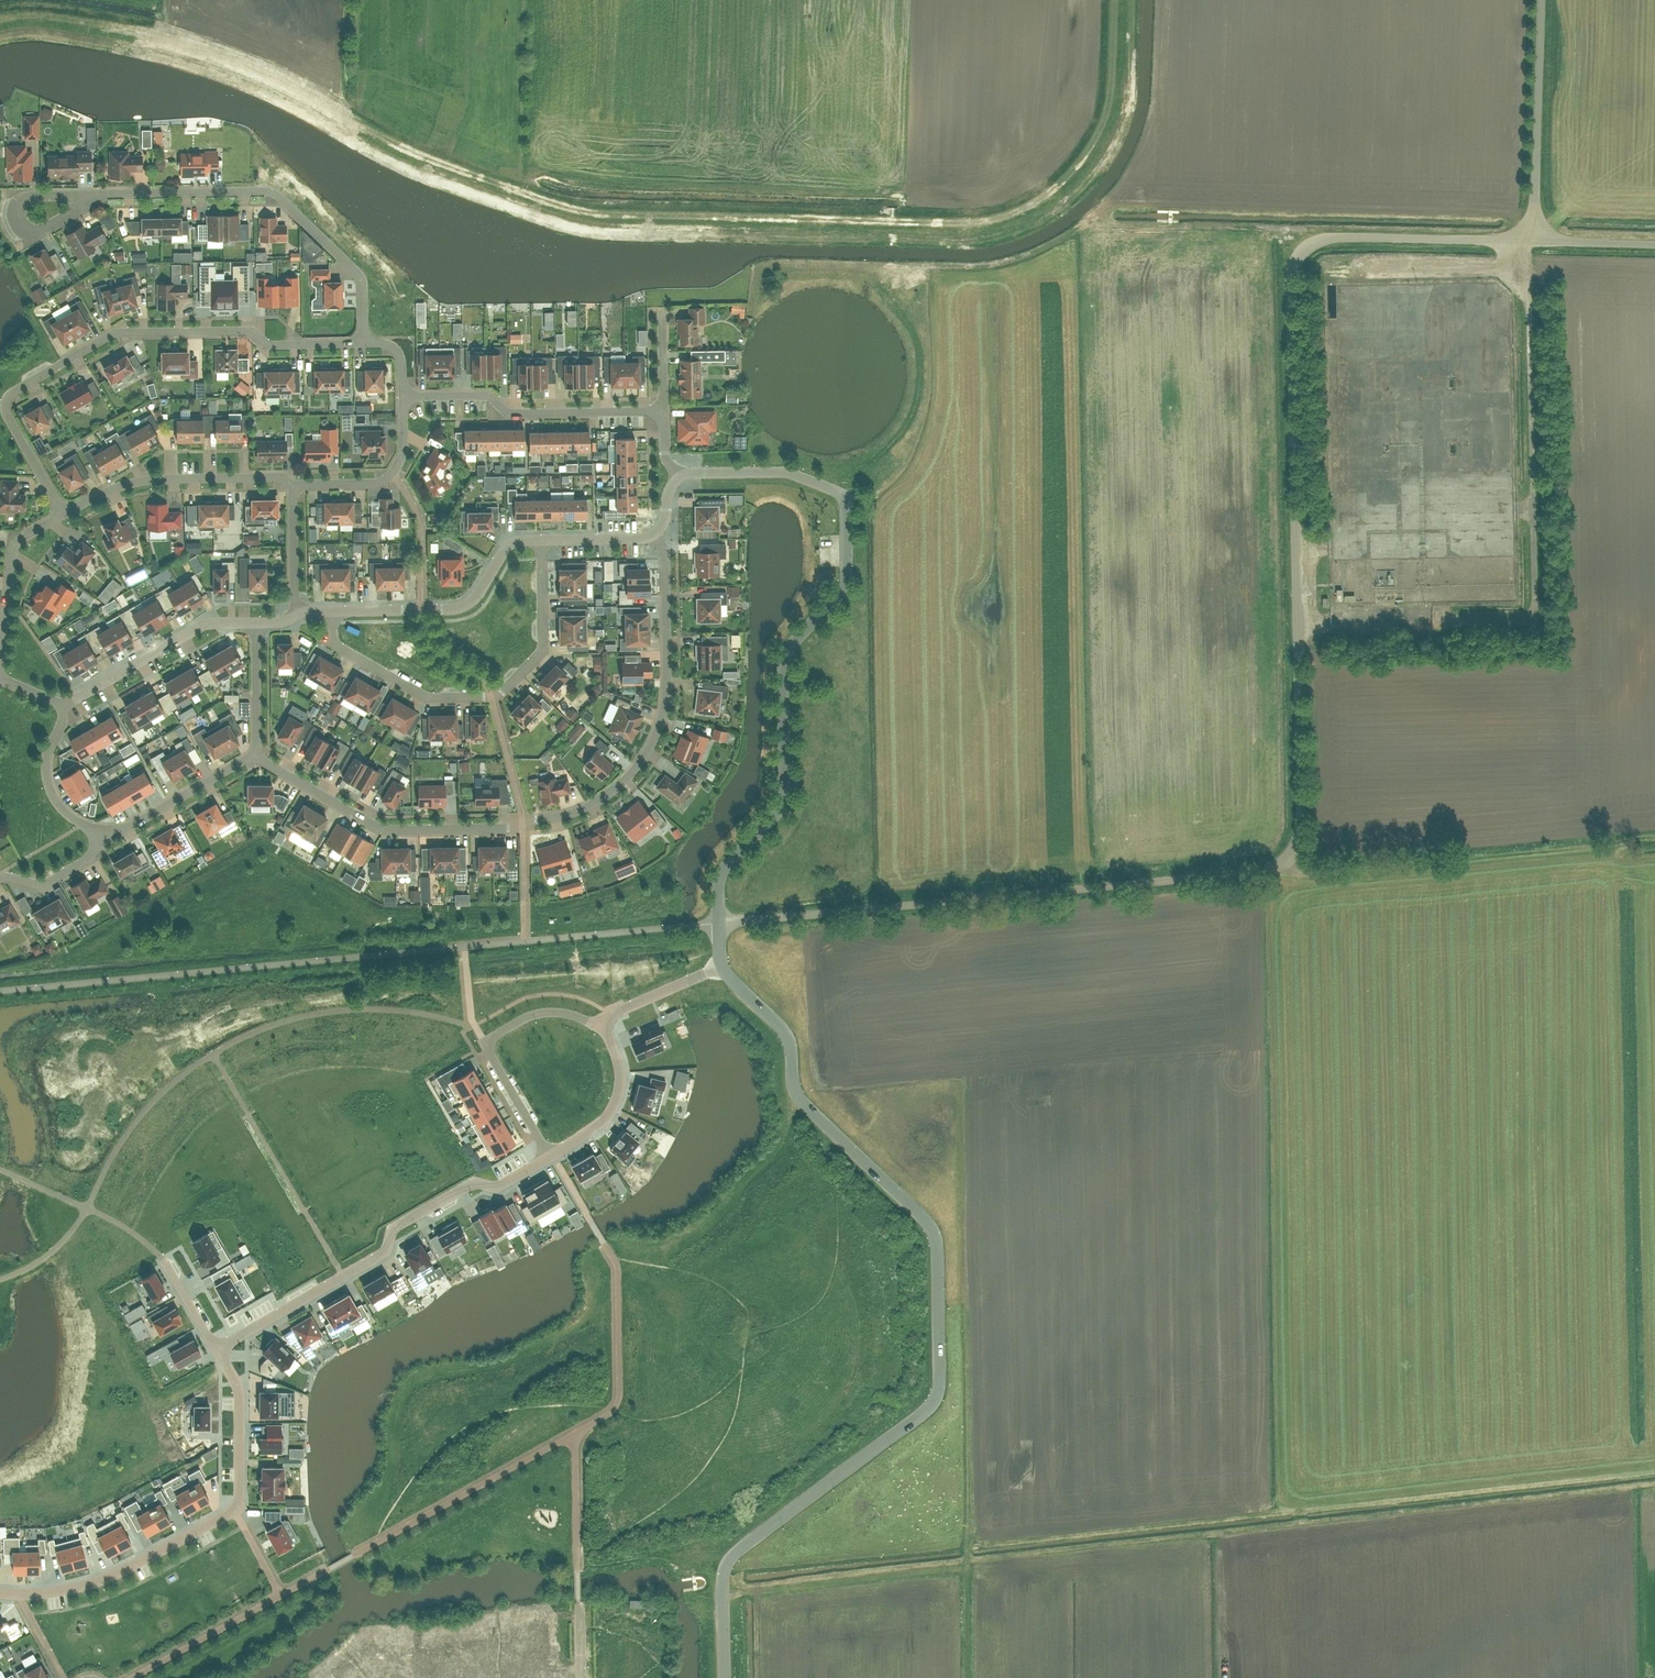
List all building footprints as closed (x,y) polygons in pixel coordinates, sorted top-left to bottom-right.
[(54,111),(45,109),(42,111),(42,120),(50,120),(51,118),(54,111)] [(40,139),(40,116),(25,116),(25,139),(40,139)] [(156,132),(157,147),(165,146),(165,131),(156,132)] [(25,152),(25,146),(13,146),(13,156),(7,156),(8,170),(14,170),(14,179),(27,179),(27,173),(32,173),(32,152),(25,152)] [(128,156),(128,151),(110,152),(110,178),(129,177),(128,169),(133,169),(133,170),(142,170),(141,156),(128,156)] [(91,170),(91,152),(77,152),(77,156),(48,156),(48,177),(78,176),(78,170),(91,170)] [(217,170),(217,152),(205,152),(205,156),(196,156),(195,154),(190,154),(188,156),(188,159),(186,161),(181,161),(181,176),(193,176),(193,175),(206,174),(206,170),(217,170)] [(166,170),(165,161),(155,162),(155,170),(166,170)] [(159,237),(162,237),(161,215),(154,216),(154,218),(141,218),(141,221),(125,222),(130,235),(152,234),(152,235),(152,237),(159,237)] [(161,215),(162,237),(164,237),(171,237),(171,235),(171,234),(188,234),(188,221),(181,221),(181,217),(168,218),(168,215),(161,215)] [(223,240),(223,215),(207,216),(207,224),(198,224),(198,240),(223,240)] [(223,215),(223,240),(248,239),(248,224),(238,224),(238,215),(223,215)] [(276,226),(276,217),(260,218),(261,241),(276,241),(276,240),(286,240),(286,225),(276,226)] [(105,238),(98,226),(90,231),(90,232),(86,234),(82,226),(66,235),(79,258),(95,249),(93,246),(105,238)] [(325,251),(302,230),(303,263),(314,263),(325,251)] [(51,260),(44,248),(31,256),(38,267),(36,269),(39,273),(41,273),(42,275),(50,271),(54,277),(66,270),(58,256),(51,260)] [(118,260),(118,264),(128,262),(127,257),(125,258),(124,251),(113,253),(115,260),(118,260)] [(146,253),(133,253),(133,262),(146,262),(146,253)] [(191,274),(191,264),(180,264),(181,274),(191,274)] [(224,281),(224,310),(233,310),(233,308),(237,308),(237,291),(249,291),(248,265),(233,266),(233,281),(224,281)] [(199,266),(199,291),(211,291),(211,308),(216,308),(216,310),(224,310),(224,281),(224,273),(215,273),(215,266),(199,266)] [(329,278),(329,270),(311,270),(312,279),(319,279),(320,287),(325,287),(325,289),(315,289),(315,297),(325,297),(325,306),(330,306),(330,309),(337,309),(337,306),(341,306),(341,282),(329,282),(329,278)] [(117,288),(123,310),(137,306),(134,293),(140,291),(136,275),(124,279),(126,285),(117,288)] [(278,285),(278,305),(298,304),(298,277),(285,278),(285,285),(278,285)] [(258,305),(278,305),(278,285),(270,285),(270,278),(258,278),(258,305)] [(123,310),(117,288),(108,290),(106,284),(93,287),(98,303),(105,301),(108,314),(123,310)] [(187,297),(187,284),(157,284),(158,309),(175,309),(175,297),(187,297)] [(73,312),(65,317),(76,336),(89,329),(83,318),(88,314),(80,300),(69,306),(73,312)] [(745,306),(732,304),(731,312),(740,314),(740,317),(743,318),(745,306)] [(704,324),(703,308),(689,308),(690,319),(678,319),(678,329),(680,329),(680,344),(697,344),(697,324),(704,324)] [(63,344),(76,336),(65,317),(57,321),(53,315),(43,322),(51,336),(57,333),(63,344)] [(524,343),(524,334),(512,334),(512,344),(524,343)] [(486,354),(486,377),(500,377),(500,364),(506,363),(506,346),(494,346),(494,351),(486,351),(486,354)] [(426,378),(440,378),(440,355),(431,355),(431,348),(419,349),(420,365),(426,365),(426,378)] [(440,355),(440,378),(454,377),(453,364),(460,364),(460,348),(447,348),(447,355),(440,355)] [(237,358),(237,349),(215,350),(216,372),(248,371),(248,358),(237,358)] [(472,377),(486,377),(486,354),(472,354),(472,350),(466,350),(466,364),(472,364),(472,377)] [(681,361),(682,396),(700,396),(699,361),(724,361),(724,350),(691,351),(691,361),(681,361)] [(188,361),(188,352),(162,353),(162,362),(158,362),(159,370),(162,370),(163,372),(181,372),(182,377),(197,377),(197,361),(188,361)] [(144,371),(134,354),(127,358),(126,356),(117,361),(116,359),(111,362),(112,364),(104,369),(111,382),(124,374),(128,381),(144,371)] [(570,389),(578,389),(578,363),(570,363),(570,355),(557,356),(557,374),(565,373),(565,386),(570,386),(570,389)] [(625,386),(624,363),(623,363),(623,355),(611,355),(611,356),(604,356),(604,373),(611,373),(611,386),(625,386)] [(578,363),(578,389),(587,388),(587,386),(592,386),(592,373),(599,373),(599,356),(586,356),(586,360),(578,361),(578,363)] [(632,362),(624,363),(625,386),(638,385),(638,372),(644,372),(644,356),(632,356),(632,362)] [(519,387),(532,387),(532,364),(532,357),(512,358),(512,374),(518,374),(519,387)] [(540,364),(532,364),(532,387),(546,387),(546,374),(552,374),(552,357),(540,357),(540,364)] [(337,367),(329,368),(329,391),(350,390),(350,371),(337,371),(337,367)] [(382,376),(382,367),(371,367),(371,370),(357,370),(357,390),(382,390),(382,383),(384,383),(384,376),(382,376)] [(264,397),(279,397),(278,368),(270,369),(270,372),(256,372),(256,387),(264,387),(264,397)] [(287,368),(278,368),(279,397),(279,392),(300,391),(299,372),(287,372),(287,368)] [(329,391),(329,368),(320,368),(320,371),(308,371),(308,386),(315,386),(315,391),(329,391)] [(85,385),(83,380),(61,393),(70,410),(100,393),(93,381),(85,385)] [(249,388),(240,381),(233,389),(243,396),(249,388)] [(43,391),(45,402),(51,401),(49,390),(43,391)] [(54,415),(47,402),(35,409),(33,407),(24,412),(29,420),(26,422),(30,427),(32,426),(35,432),(50,424),(47,419),(54,415)] [(713,428),(713,413),(687,413),(688,421),(684,421),(679,425),(680,438),(688,438),(688,441),(706,441),(706,428),(713,428)] [(144,427),(138,430),(148,447),(159,441),(154,431),(159,428),(151,414),(140,420),(144,427)] [(203,429),(209,429),(209,415),(202,415),(202,421),(190,421),(190,440),(203,440),(203,429)] [(216,440),(229,440),(229,420),(222,420),(222,415),(209,415),(209,429),(216,429),(216,440)] [(229,420),(229,440),(242,440),(242,428),(248,428),(248,415),(241,415),(241,420),(229,420)] [(190,421),(190,418),(170,418),(170,429),(177,429),(177,440),(190,440),(190,421)] [(137,454),(148,447),(138,430),(132,434),(130,429),(119,435),(121,440),(125,447),(131,444),(137,454)] [(337,450),(336,429),(321,429),(321,441),(305,441),(305,453),(304,453),(304,460),(329,459),(329,450),(337,450)] [(500,429),(488,430),(489,449),(500,449),(500,429)] [(513,429),(500,429),(500,449),(500,454),(513,454),(513,449),(513,429)] [(513,429),(513,449),(525,448),(524,429),(513,429)] [(380,436),(380,430),(355,430),(355,442),(362,442),(362,452),(368,452),(369,457),(378,457),(378,452),(385,451),(385,436),(380,436)] [(477,454),(477,449),(477,430),(464,430),(465,436),(458,436),(458,449),(465,449),(465,455),(477,454)] [(488,430),(477,430),(477,449),(489,449),(488,430)] [(565,432),(565,451),(571,451),(571,456),(577,456),(577,451),(577,431),(565,432)] [(577,431),(577,451),(589,451),(589,431),(577,431)] [(622,431),(610,431),(610,445),(616,445),(616,451),(635,450),(635,438),(623,438),(622,431)] [(529,452),(541,451),(541,432),(529,432),(529,452)] [(553,432),(541,432),(541,451),(553,451),(553,432)] [(565,432),(553,432),(553,451),(565,451),(565,432)] [(120,450),(125,447),(121,440),(119,435),(117,433),(105,440),(108,445),(103,447),(114,467),(126,460),(120,450)] [(293,447),(292,433),(285,433),(285,441),(257,441),(258,459),(286,459),(286,447),(293,447)] [(746,449),(746,436),(734,436),(734,449),(746,449)] [(103,473),(114,467),(103,447),(97,451),(95,446),(84,453),(92,467),(97,463),(103,473)] [(449,457),(435,449),(422,472),(434,493),(448,485),(443,477),(443,473),(443,471),(443,469),(443,467),(449,457)] [(616,462),(635,462),(635,450),(616,451),(616,462)] [(84,466),(76,453),(64,460),(65,462),(56,467),(61,476),(60,477),(60,480),(61,482),(63,484),(65,483),(69,490),(71,489),(72,490),(74,490),(77,489),(79,488),(81,486),(82,484),(82,483),(84,481),(77,470),(84,466)] [(613,475),(637,475),(637,468),(635,468),(635,462),(616,462),(611,462),(611,475),(613,475)] [(485,476),(485,465),(477,465),(477,476),(485,476)] [(616,487),(636,487),(635,480),(637,480),(637,475),(613,475),(614,487),(616,487)] [(506,476),(496,476),(496,490),(506,490),(506,476)] [(529,478),(528,487),(539,488),(540,479),(529,478)] [(554,478),(554,487),(564,487),(564,478),(554,478)] [(2,480),(1,493),(0,492),(0,510),(17,511),(17,510),(24,510),(25,495),(17,495),(18,481),(2,480)] [(616,498),(636,498),(636,487),(616,487),(616,498)] [(526,519),(526,500),(516,500),(516,489),(507,489),(507,502),(514,502),(514,519),(526,519)] [(562,499),(562,518),(574,518),(574,499),(573,499),(573,491),(562,491),(562,499)] [(392,508),(392,498),(380,499),(380,511),(371,512),(371,526),(380,526),(380,527),(400,526),(399,508),(392,508)] [(636,498),(616,498),(617,510),(636,510),(636,498)] [(339,523),(338,499),(330,500),(330,503),(316,503),(316,523),(339,523)] [(347,499),(338,499),(339,523),(361,522),(361,502),(347,503),(347,499)] [(526,519),(538,519),(538,499),(526,500),(526,519)] [(538,519),(550,519),(550,499),(538,499),(538,519)] [(550,519),(562,518),(562,499),(550,499),(550,519)] [(574,499),(574,518),(586,518),(586,499),(574,499)] [(725,512),(724,499),(708,500),(708,506),(695,507),(696,529),(718,529),(718,512),(725,512)] [(277,516),(277,500),(252,501),(253,505),(245,505),(245,525),(264,525),(277,525),(277,516)] [(205,505),(187,505),(188,525),(199,525),(199,530),(214,530),(213,501),(205,502),(205,505)] [(213,501),(214,530),(214,525),(228,524),(228,519),(234,519),(234,504),(222,505),(221,501),(213,501)] [(167,514),(166,504),(148,504),(149,530),(167,529),(167,527),(180,526),(180,512),(169,513),(169,514),(167,514)] [(461,511),(461,522),(463,522),(463,532),(477,532),(477,529),(482,529),(491,529),(491,520),(498,520),(498,506),(487,507),(487,512),(469,512),(469,511),(461,511)] [(121,528),(117,519),(103,526),(109,539),(104,541),(109,549),(127,540),(126,538),(130,536),(131,538),(138,535),(130,520),(124,523),(125,526),(121,528)] [(368,541),(368,531),(359,531),(359,541),(368,541)] [(379,542),(379,531),(370,531),(370,542),(379,542)] [(258,545),(258,536),(244,536),(244,546),(258,545)] [(463,546),(447,536),(443,543),(459,552),(463,546)] [(195,542),(186,542),(187,552),(195,552),(195,542)] [(94,552),(82,543),(73,553),(66,547),(65,549),(63,548),(60,552),(61,554),(56,560),(64,566),(63,567),(69,572),(70,571),(76,576),(86,564),(85,563),(94,552)] [(725,558),(725,543),(709,544),(709,552),(696,553),(696,560),(694,560),(694,567),(696,567),(696,576),(719,575),(719,558),(725,558)] [(310,546),(311,559),(324,558),(323,545),(310,546)] [(184,546),(175,546),(175,557),(184,556),(184,546)] [(462,569),(462,556),(452,557),(452,559),(438,560),(439,570),(441,570),(442,583),(460,583),(460,569),(462,569)] [(249,563),(249,557),(239,558),(239,576),(249,576),(249,589),(252,589),(252,590),(254,591),(256,592),(259,592),(262,591),(264,590),(264,589),(266,589),(266,562),(249,563)] [(234,578),(234,562),(222,562),(222,569),(214,569),(214,592),(228,591),(228,578),(234,578)] [(387,588),(390,588),(389,567),(382,567),(382,562),(369,562),(369,576),(376,576),(376,588),(379,588),(379,590),(387,590),(387,588)] [(397,567),(389,567),(390,588),(392,588),(392,590),(400,590),(400,588),(403,588),(403,576),(410,576),(410,562),(397,562),(397,567)] [(560,578),(560,583),(586,583),(585,569),(586,569),(586,562),(567,562),(567,569),(559,569),(559,578),(560,578)] [(335,589),(335,568),(328,568),(328,563),(315,563),(315,577),(321,577),(322,589),(324,589),(325,591),(333,591),(333,589),(335,589)] [(335,568),(335,589),(338,589),(338,591),(346,591),(346,589),(349,589),(349,577),(355,577),(355,563),(342,563),(342,568),(335,568)] [(627,582),(648,582),(648,569),(628,569),(627,563),(619,563),(619,575),(627,575),(627,582)] [(180,587),(191,607),(203,600),(197,589),(202,585),(195,574),(189,577),(191,580),(180,587)] [(158,576),(153,579),(159,588),(164,585),(158,576)] [(120,580),(113,584),(118,593),(125,589),(120,580)] [(649,582),(648,582),(627,582),(627,589),(619,589),(619,603),(632,603),(632,595),(649,595),(649,582)] [(75,592),(61,583),(56,591),(46,585),(42,592),(41,591),(38,591),(35,596),(35,599),(37,600),(32,607),(51,619),(56,611),(57,612),(61,606),(64,608),(75,592)] [(586,583),(560,583),(560,589),(559,589),(559,598),(569,597),(569,604),(587,604),(587,596),(586,596),(586,583)] [(740,584),(731,585),(732,598),(741,597),(740,584)] [(179,614),(191,607),(180,587),(173,591),(169,585),(159,592),(160,594),(167,606),(173,602),(179,614)] [(1357,600),(1357,595),(1346,596),(1345,589),(1339,590),(1339,601),(1357,600)] [(393,590),(393,598),(406,598),(406,590),(393,590)] [(82,592),(79,598),(85,602),(89,596),(82,592)] [(726,604),(726,592),(710,592),(710,599),(697,599),(697,622),(720,621),(720,604),(726,604)] [(156,601),(144,607),(156,627),(168,620),(161,609),(167,606),(160,594),(154,597),(156,601)] [(123,612),(132,626),(137,623),(144,634),(156,627),(144,607),(137,611),(134,606),(123,612)] [(625,614),(625,628),(651,627),(651,619),(648,617),(648,613),(641,613),(640,607),(620,607),(620,614),(625,614)] [(560,630),(586,629),(585,616),(588,616),(587,608),(568,609),(568,615),(560,615),(560,630)] [(126,629),(132,626),(123,612),(113,618),(116,624),(109,628),(121,648),(133,641),(126,629)] [(109,654),(121,648),(109,628),(102,632),(99,626),(88,632),(97,646),(102,643),(109,654)] [(651,638),(651,627),(625,628),(625,638),(620,638),(620,650),(641,650),(641,644),(648,644),(648,639),(651,638)] [(586,629),(560,630),(560,644),(568,644),(568,650),(588,650),(588,643),(586,643),(586,629)] [(620,645),(619,629),(608,629),(608,645),(620,645)] [(81,644),(74,648),(85,668),(97,661),(91,650),(97,646),(88,632),(78,638),(81,644)] [(727,645),(727,636),(710,636),(710,645),(697,645),(698,652),(696,652),(696,659),(698,659),(698,668),(721,668),(720,645),(727,645)] [(292,652),(292,643),(278,643),(278,666),(301,666),(300,652),(292,652)] [(218,652),(229,672),(242,665),(231,645),(218,652)] [(85,668),(74,648),(67,652),(64,646),(53,652),(62,667),(67,664),(74,675),(85,668)] [(229,672),(218,652),(205,660),(216,680),(229,672)] [(313,653),(302,672),(308,675),(307,675),(319,682),(331,662),(319,655),(319,656),(313,653)] [(641,663),(641,655),(624,655),(624,663),(622,663),(622,683),(641,683),(641,676),(651,676),(650,663),(641,663)] [(605,667),(605,657),(596,657),(596,667),(605,667)] [(331,662),(319,682),(337,692),(344,680),(339,677),(343,669),(331,662)] [(577,671),(568,662),(560,670),(556,665),(539,683),(550,693),(561,682),(564,685),(577,671)] [(178,675),(190,695),(203,688),(191,668),(178,675)] [(210,672),(204,675),(211,687),(216,684),(210,672)] [(177,703),(190,695),(178,675),(165,683),(177,703)] [(211,687),(204,675),(199,678),(206,690),(211,687)] [(356,703),(367,683),(356,677),(351,684),(346,681),(339,693),(356,703)] [(367,683),(356,703),(373,713),(382,698),(377,695),(379,690),(367,683)] [(598,683),(592,689),(599,696),(605,690),(598,683)] [(728,686),(712,684),(711,691),(698,689),(695,712),(718,715),(720,698),(726,698),(728,686)] [(138,698),(150,718),(163,711),(151,691),(138,698)] [(537,702),(529,694),(510,713),(523,725),(541,707),(547,712),(552,707),(542,697),(537,702)] [(165,698),(172,710),(177,707),(170,695),(165,698)] [(631,704),(617,697),(614,704),(620,707),(617,713),(615,712),(611,722),(613,723),(610,731),(630,739),(641,715),(628,710),(631,704)] [(132,717),(125,721),(132,732),(142,726),(144,730),(153,724),(150,718),(138,698),(125,706),(132,717)] [(172,710),(165,698),(160,701),(167,713),(172,710)] [(375,714),(393,724),(404,705),(392,698),(387,705),(382,702),(375,714)] [(251,702),(243,702),(244,718),(252,718),(251,702)] [(404,705),(393,724),(410,734),(417,722),(411,719),(416,711),(404,705)] [(577,711),(571,717),(574,721),(581,715),(577,711)] [(221,723),(214,728),(228,752),(237,747),(236,745),(239,743),(230,728),(237,724),(231,713),(219,720),(221,723)] [(303,721),(291,714),(278,736),(291,743),(298,732),(303,735),(311,722),(305,719),(303,721)] [(429,738),(443,738),(442,715),(429,715),(429,718),(422,718),(423,738),(429,738)] [(456,715),(442,715),(443,738),(456,738),(463,738),(462,724),(456,724),(456,715)] [(471,724),(465,724),(465,738),(485,737),(485,715),(471,715),(471,724)] [(111,716),(101,723),(112,742),(123,736),(111,716)] [(569,725),(563,719),(555,727),(561,733),(569,725)] [(367,724),(360,720),(356,728),(362,732),(367,724)] [(579,722),(569,737),(577,743),(588,728),(579,722)] [(101,723),(91,729),(102,748),(112,742),(101,723)] [(183,724),(178,727),(184,736),(188,734),(183,724)] [(163,735),(169,731),(166,725),(159,728),(163,735)] [(374,728),(368,725),(364,732),(370,735),(374,728)] [(328,742),(321,738),(325,733),(319,730),(314,726),(306,741),(311,744),(304,755),(316,762),(328,742)] [(219,757),(228,752),(214,728),(206,732),(204,728),(192,735),(199,746),(206,742),(214,757),(218,755),(219,757)] [(727,731),(714,728),(712,737),(724,741),(727,731)] [(91,729),(80,735),(90,751),(97,748),(99,752),(104,750),(102,747),(102,748),(91,729)] [(682,736),(680,742),(675,755),(686,760),(687,758),(695,761),(699,751),(701,752),(704,744),(703,743),(705,737),(690,731),(687,738),(682,736)] [(80,735),(70,741),(81,760),(92,754),(80,735)] [(171,752),(184,774),(188,772),(189,773),(196,769),(187,753),(193,749),(187,737),(174,744),(177,749),(171,752)] [(609,747),(599,739),(595,744),(599,747),(596,751),(595,750),(584,764),(587,766),(585,768),(586,770),(589,772),(591,773),(592,771),(602,779),(613,765),(602,756),(609,747)] [(335,746),(328,742),(316,762),(328,769),(335,758),(340,761),(348,746),(338,740),(335,746)] [(395,741),(391,747),(407,757),(411,750),(395,741)] [(135,751),(131,744),(126,747),(130,754),(135,751)] [(179,777),(184,774),(171,752),(165,755),(163,751),(150,758),(157,770),(164,766),(173,782),(180,778),(179,777)] [(355,784),(366,764),(354,758),(356,754),(351,751),(344,763),(349,766),(343,777),(355,784)] [(552,757),(546,752),(540,759),(546,764),(552,757)] [(385,762),(389,766),(395,759),(391,755),(385,762)] [(470,761),(460,763),(462,772),(471,771),(470,761)] [(122,767),(119,762),(112,766),(115,771),(122,767)] [(65,776),(61,779),(67,790),(86,780),(79,768),(77,770),(73,764),(62,770),(65,776)] [(366,764),(355,784),(367,791),(373,780),(378,783),(385,771),(379,767),(377,771),(366,764)] [(696,764),(692,772),(704,779),(708,771),(696,764)] [(112,766),(106,770),(109,775),(115,771),(112,766)] [(402,774),(392,768),(382,785),(388,788),(381,800),(393,807),(405,787),(398,783),(402,774)] [(142,770),(131,776),(133,778),(143,795),(154,789),(142,770)] [(696,781),(685,773),(676,784),(665,775),(656,787),(679,804),(696,781)] [(124,777),(120,780),(121,782),(122,782),(133,801),(143,795),(133,778),(127,782),(124,777)] [(555,781),(554,778),(538,781),(542,803),(558,800),(557,794),(569,792),(567,779),(555,781)] [(507,792),(507,779),(491,779),(491,787),(475,787),(475,805),(498,804),(498,792),(507,792)] [(86,780),(67,790),(74,801),(76,800),(80,805),(92,798),(89,793),(92,791),(86,780)] [(453,794),(453,780),(444,780),(444,785),(418,786),(419,806),(445,805),(445,794),(453,794)] [(121,782),(111,788),(122,807),(133,801),(122,782),(121,782)] [(263,785),(258,785),(248,785),(248,804),(275,804),(277,805),(276,806),(282,810),(289,799),(282,795),(282,796),(279,794),(272,794),(272,785),(263,785)] [(111,788),(101,794),(112,813),(122,807),(111,788)] [(648,813),(638,801),(617,818),(634,840),(655,823),(660,829),(667,823),(654,808),(648,813)] [(221,815),(215,804),(196,815),(207,834),(216,829),(221,836),(238,826),(229,811),(221,815)] [(300,836),(316,809),(308,805),(307,806),(304,805),(297,816),(290,812),(282,826),(300,836)] [(316,809),(300,836),(318,846),(324,835),(319,831),(326,818),(323,816),(324,814),(316,809)] [(344,853),(356,833),(338,823),(326,843),(344,853)] [(679,827),(673,832),(679,838),(684,834),(679,827)] [(592,834),(579,840),(587,859),(606,851),(609,857),(620,852),(618,847),(610,828),(592,836),(592,834)] [(288,835),(279,830),(274,840),(282,845),(288,835)] [(159,848),(151,853),(160,868),(170,862),(166,856),(172,853),(172,854),(174,855),(175,855),(177,856),(179,855),(180,855),(182,858),(194,852),(182,831),(174,836),(170,835),(168,831),(154,839),(159,848)] [(356,833),(344,853),(362,864),(373,843),(356,833)] [(573,868),(565,841),(537,849),(544,876),(573,868)] [(493,869),(492,846),(479,846),(479,855),(472,856),(473,869),(479,869),(493,869)] [(506,846),(492,846),(493,869),(506,869),(515,869),(515,855),(506,855),(506,846)] [(395,848),(396,871),(409,870),(416,870),(415,856),(409,856),(409,847),(395,848)] [(430,870),(444,870),(444,847),(430,847),(430,848),(422,848),(422,870),(430,870)] [(444,847),(444,870),(456,870),(456,883),(466,883),(466,869),(465,847),(457,847),(444,847)] [(382,871),(396,871),(395,848),(381,848),(382,857),(375,857),(375,861),(369,862),(369,871),(370,871),(370,880),(382,880),(382,871)] [(135,855),(133,851),(126,855),(121,858),(113,863),(120,875),(131,869),(134,874),(150,865),(142,852),(135,855)] [(209,860),(216,857),(213,851),(206,854),(209,860)] [(324,860),(318,857),(314,864),(320,867),(324,860)] [(636,871),(631,860),(623,864),(627,874),(636,871)] [(165,885),(160,876),(150,881),(156,891),(165,885)] [(107,891),(100,878),(88,885),(85,879),(71,887),(84,908),(97,901),(95,898),(107,891)] [(46,905),(58,926),(76,915),(64,894),(58,897),(58,898),(46,905)] [(128,910),(119,894),(108,901),(116,916),(128,910)] [(32,909),(24,896),(16,900),(24,914),(32,909)] [(9,905),(0,910),(0,932),(18,921),(9,905)] [(45,933),(58,926),(46,905),(33,912),(45,933)] [(86,925),(79,928),(82,935),(89,931),(86,925)] [(50,953),(59,948),(56,941),(47,946),(50,953)] [(43,942),(33,947),(37,955),(47,951),(43,942)] [(644,1039),(632,1044),(638,1059),(663,1048),(657,1034),(661,1032),(657,1023),(641,1030),(644,1039)] [(455,1068),(449,1071),(453,1079),(459,1076),(455,1068)] [(472,1069),(448,1083),(454,1094),(459,1092),(459,1091),(478,1080),(472,1069)] [(639,1084),(633,1108),(649,1112),(654,1093),(662,1095),(666,1081),(651,1078),(649,1086),(639,1084)] [(484,1090),(478,1080),(459,1091),(459,1092),(465,1101),(465,1102),(484,1090)] [(465,1101),(462,1102),(469,1114),(471,1112),(490,1101),(484,1090),(465,1102),(465,1101)] [(496,1111),(490,1101),(471,1112),(476,1122),(477,1122),(496,1111)] [(451,1103),(445,1106),(448,1112),(454,1108),(451,1103)] [(476,1122),(472,1124),(478,1135),(502,1121),(496,1111),(477,1122),(476,1122)] [(461,1121),(455,1125),(460,1133),(466,1129),(461,1121)] [(502,1121),(478,1135),(484,1145),(508,1132),(502,1121)] [(616,1142),(610,1149),(618,1156),(617,1156),(627,1165),(634,1156),(629,1152),(638,1142),(640,1143),(646,1135),(630,1122),(624,1131),(625,1131),(620,1138),(619,1137),(615,1142),(616,1142)] [(508,1132),(484,1145),(490,1157),(514,1143),(508,1132)] [(592,1153),(571,1165),(580,1180),(597,1170),(600,1174),(610,1168),(601,1152),(594,1156),(592,1153)] [(486,1159),(474,1166),(478,1172),(490,1165),(486,1159)] [(616,1172),(609,1176),(613,1182),(620,1178),(616,1172)] [(544,1179),(533,1185),(549,1212),(568,1201),(559,1186),(553,1190),(547,1180),(545,1181),(544,1179)] [(528,1204),(521,1208),(530,1223),(549,1212),(533,1185),(523,1191),(524,1193),(522,1194),(528,1204)] [(493,1211),(492,1211),(504,1231),(506,1234),(513,1229),(516,1234),(527,1228),(519,1213),(513,1217),(505,1204),(493,1211)] [(483,1228),(478,1231),(486,1243),(504,1232),(505,1234),(506,1234),(504,1231),(492,1211),(493,1211),(492,1209),(479,1216),(483,1224),(483,1228)] [(577,1210),(568,1215),(571,1221),(580,1216),(577,1210)] [(438,1234),(430,1239),(439,1255),(447,1251),(447,1250),(465,1239),(459,1228),(460,1228),(456,1220),(442,1228),(445,1232),(439,1236),(438,1234)] [(206,1234),(193,1242),(200,1254),(198,1255),(203,1265),(205,1264),(206,1265),(213,1261),(217,1267),(230,1260),(222,1246),(215,1250),(206,1234)] [(411,1264),(404,1267),(417,1289),(428,1283),(423,1275),(434,1269),(419,1243),(409,1249),(410,1250),(405,1253),(411,1264)] [(250,1255),(243,1259),(247,1266),(254,1262),(250,1255)] [(223,1280),(215,1285),(228,1308),(242,1299),(233,1282),(238,1279),(232,1267),(220,1274),(223,1280)] [(154,1272),(142,1279),(152,1297),(149,1300),(152,1306),(160,1302),(157,1296),(165,1291),(154,1272)] [(372,1280),(363,1286),(372,1301),(392,1289),(396,1295),(408,1288),(401,1275),(389,1282),(384,1273),(378,1277),(372,1280)] [(335,1299),(351,1328),(369,1317),(361,1303),(355,1307),(348,1294),(347,1295),(345,1293),(335,1299)] [(351,1328),(335,1299),(324,1306),(325,1308),(324,1309),(331,1321),(325,1324),(332,1337),(339,1333),(337,1331),(349,1324),(351,1328)] [(158,1310),(147,1316),(150,1322),(153,1320),(160,1333),(166,1329),(167,1331),(175,1327),(174,1325),(180,1321),(177,1316),(179,1315),(175,1308),(162,1315),(158,1310)] [(290,1343),(306,1359),(315,1354),(308,1343),(322,1335),(311,1316),(292,1327),(298,1338),(290,1343)] [(175,1338),(163,1345),(168,1353),(167,1353),(175,1368),(185,1362),(188,1367),(195,1363),(192,1358),(199,1354),(191,1340),(180,1346),(175,1338)] [(260,1364),(260,1372),(272,1377),(279,1369),(280,1368),(281,1370),(294,1356),(275,1338),(274,1339),(272,1338),(266,1345),(267,1346),(262,1352),(267,1356),(260,1364)] [(260,1391),(260,1415),(277,1415),(286,1415),(286,1392),(277,1392),(277,1391),(260,1391)] [(192,1413),(192,1433),(198,1433),(198,1427),(209,1428),(209,1405),(194,1405),(194,1413),(192,1413)] [(281,1425),(267,1425),(267,1437),(260,1437),(260,1451),(283,1451),(283,1437),(281,1437),(281,1425)] [(183,1437),(175,1441),(187,1462),(208,1450),(204,1443),(190,1450),(183,1437)] [(261,1497),(261,1498),(263,1498),(282,1498),(283,1498),(283,1497),(283,1487),(284,1487),(284,1478),(283,1478),(283,1468),(283,1466),(282,1466),(282,1467),(263,1467),(263,1466),(262,1466),(262,1468),(262,1478),(260,1478),(260,1487),(262,1487),(262,1497),(261,1497)] [(184,1482),(197,1506),(209,1500),(200,1484),(206,1480),(199,1468),(188,1474),(190,1479),(184,1482)] [(197,1506),(184,1482),(173,1488),(170,1484),(164,1487),(171,1500),(177,1496),(186,1513),(197,1506)] [(145,1503),(148,1509),(158,1527),(170,1521),(161,1505),(167,1501),(160,1489),(154,1493),(156,1497),(145,1503)] [(136,1500),(124,1506),(132,1520),(138,1517),(147,1534),(158,1527),(148,1509),(143,1512),(136,1500)] [(117,1517),(106,1523),(106,1524),(119,1549),(131,1543),(122,1526),(128,1523),(121,1511),(115,1514),(117,1517)] [(280,1511),(265,1511),(265,1520),(269,1519),(273,1527),(267,1530),(266,1530),(267,1531),(271,1538),(271,1539),(274,1544),(278,1551),(278,1552),(279,1552),(279,1551),(291,1545),(292,1544),(291,1544),(281,1524),(280,1523),(280,1519),(280,1511)] [(93,1522),(86,1525),(88,1532),(93,1542),(99,1539),(107,1555),(109,1554),(110,1556),(119,1551),(118,1549),(119,1549),(106,1524),(106,1523),(96,1528),(93,1522)] [(80,1537),(68,1540),(75,1567),(87,1563),(83,1545),(89,1543),(84,1530),(78,1532),(80,1537)] [(19,1537),(3,1537),(4,1553),(13,1553),(13,1572),(26,1571),(26,1550),(19,1551),(19,1545),(19,1537)] [(38,1543),(26,1544),(26,1550),(26,1571),(39,1571),(39,1552),(46,1552),(44,1538),(38,1538),(38,1543)] [(53,1538),(48,1540),(49,1541),(50,1554),(57,1552),(62,1570),(75,1567),(68,1540),(55,1543),(53,1538)] [(6,1631),(11,1639),(22,1633),(16,1621),(9,1625),(7,1622),(0,1621),(0,1631),(6,1631)] [(7,1646),(3,1649),(6,1656),(11,1653),(7,1646)] [(38,1659),(16,1671),(20,1677),(50,1677),(47,1673),(46,1674),(38,1659)] [(396,1677),(422,1677),(422,1670),(420,1670),(396,1670),(396,1677)]
